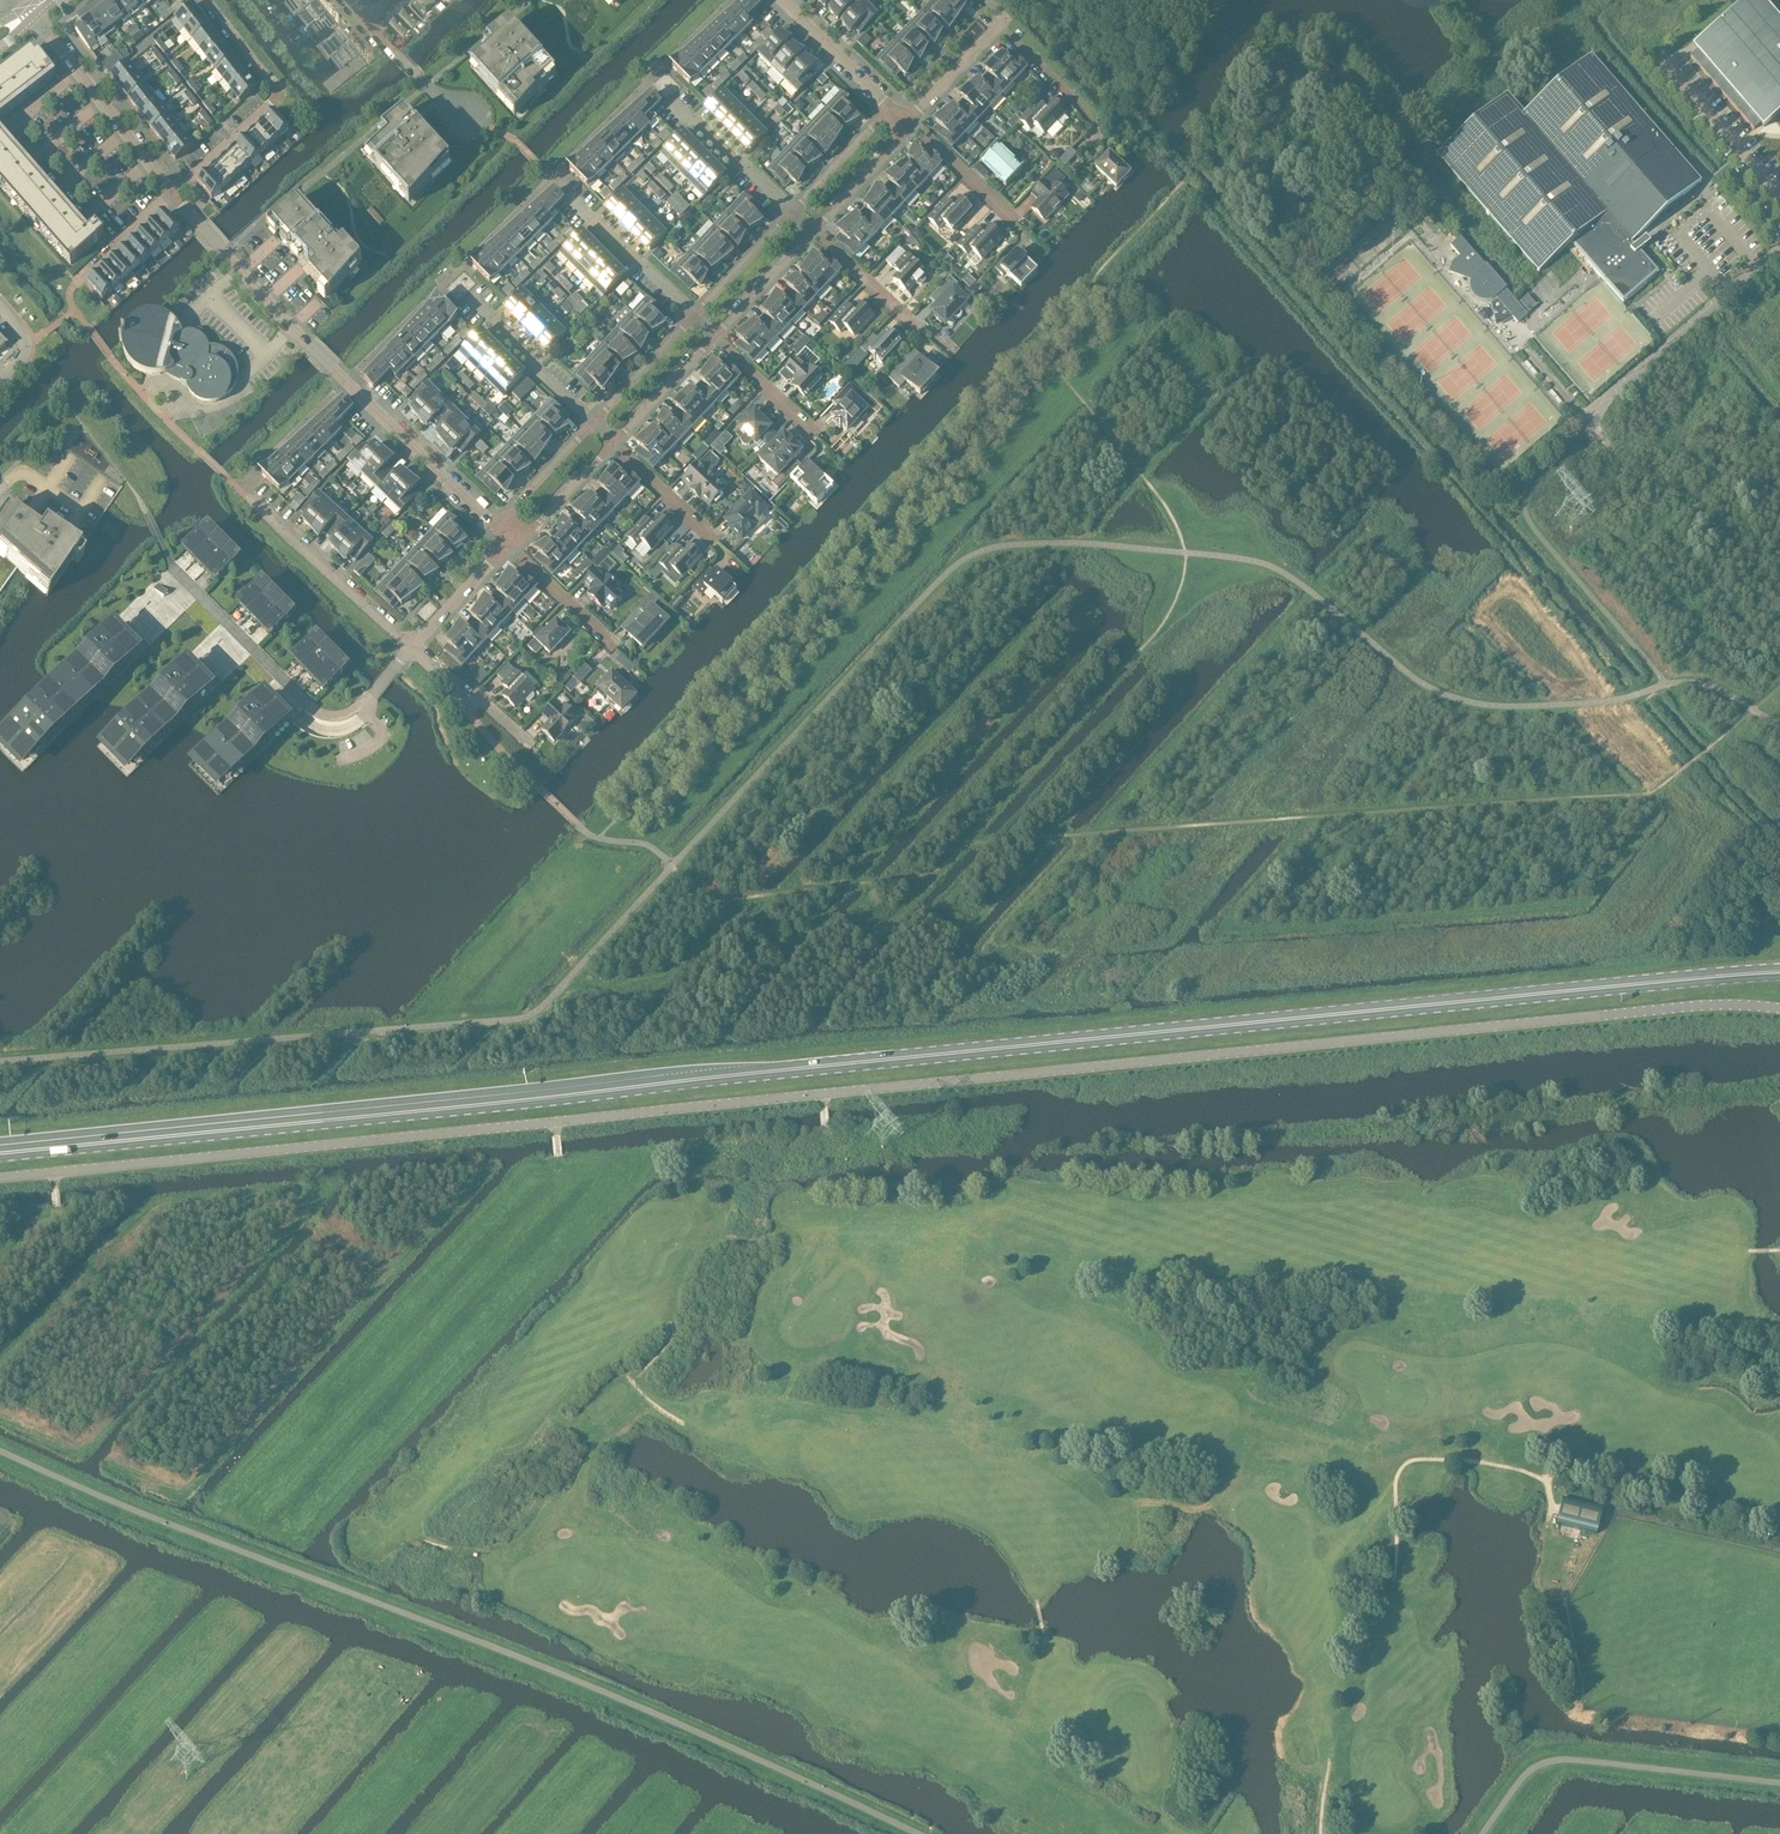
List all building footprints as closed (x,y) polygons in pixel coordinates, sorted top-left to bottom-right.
[(115,0),(111,4),(108,0),(107,0),(98,7),(113,26),(121,19),(124,23),(130,18),(116,0),(115,0)] [(130,18),(145,7),(140,0),(116,0),(130,18)] [(329,2),(327,0),(303,0),(298,4),(308,17),(329,2)] [(496,33),(498,35),(504,41),(495,49),(494,49),(493,50),(473,68),(471,70),(479,79),(425,129),(419,122),(416,125),(411,120),(406,115),(403,111),(383,130),(382,131),(358,151),(378,172),(357,192),(371,207),(384,221),(384,222),(390,229),(459,166),(513,116),(518,121),(556,77),(560,74),(641,0),(536,0),(496,33)] [(419,12),(408,0),(400,0),(395,5),(409,21),(419,12)] [(428,4),(428,3),(426,0),(408,0),(419,12),(428,4)] [(746,19),(763,2),(761,0),(747,0),(737,10),(736,10),(746,20),(746,19)] [(841,0),(817,0),(825,7),(828,3),(833,8),(841,0)] [(864,3),(861,0),(841,0),(833,8),(829,12),(837,20),(841,16),(845,20),(846,21),(864,3)] [(956,20),(936,0),(933,0),(920,14),(938,32),(939,31),(944,26),(948,30),(949,31),(956,20)] [(968,0),(967,0),(936,0),(956,20),(964,9),(962,6),(968,0)] [(1694,46),(1697,50),(1690,57),(1753,130),(1761,124),(1764,128),(1779,114),(1779,0),(1748,0),(1694,46)] [(174,14),(182,8),(178,2),(170,8),(174,14)] [(315,34),(340,16),(329,2),(308,17),(304,20),(315,34)] [(876,15),(864,3),(846,21),(845,20),(842,24),(850,32),(854,29),(859,34),(877,16),(876,15)] [(183,29),(200,16),(192,5),(175,19),(183,29)] [(399,30),(409,21),(395,5),(385,14),(399,30)] [(113,26),(98,7),(88,15),(105,37),(116,29),(113,26)] [(736,10),(737,10),(735,8),(726,17),(742,33),(751,24),(746,19),(746,20),(736,10)] [(939,31),(938,32),(920,14),(905,29),(924,47),(929,41),(933,46),(934,46),(941,33),(939,31)] [(90,49),(105,37),(88,15),(78,22),(81,26),(76,31),(90,49)] [(191,39),(208,26),(200,16),(183,29),(191,39)] [(330,46),(351,30),(340,16),(315,34),(326,49),(330,46)] [(734,42),(742,33),(726,17),(718,26),(734,42)] [(199,50),(216,37),(208,26),(191,39),(199,50)] [(415,35),(419,31),(414,26),(410,29),(415,35)] [(725,51),(734,42),(718,26),(709,34),(725,51)] [(880,26),(876,30),(882,36),(886,32),(880,26)] [(145,36),(151,31),(148,27),(142,31),(145,36)] [(767,41),(772,35),(766,29),(761,35),(767,41)] [(924,47),(905,29),(890,45),(909,62),(914,57),(919,61),(926,49),(924,47)] [(340,60),(361,44),(351,30),(330,46),(340,60)] [(132,40),(135,44),(144,37),(144,36),(141,32),(132,40)] [(716,59),(725,51),(709,34),(700,43),(716,59)] [(784,46),(788,42),(779,34),(758,56),(771,69),(789,51),(789,50),(784,46)] [(857,43),(863,49),(871,40),(865,34),(857,43)] [(207,60),(225,47),(216,37),(199,50),(207,60)] [(160,48),(164,45),(159,39),(155,42),(160,48)] [(758,49),(764,43),(759,39),(753,44),(758,49)] [(708,68),(716,59),(700,43),(692,52),(708,68)] [(332,85),(370,55),(361,44),(340,60),(323,73),(332,85)] [(752,55),(758,49),(753,44),(748,50),(752,55)] [(164,54),(168,51),(164,45),(160,48),(164,54)] [(909,62),(890,45),(876,61),(894,78),(900,72),(904,76),(904,77),(905,77),(912,64),(909,62)] [(215,70),(233,57),(225,47),(207,60),(215,70)] [(797,59),(801,55),(792,47),(789,50),(789,51),(771,69),(784,81),(802,63),(801,63),(797,59)] [(57,77),(35,49),(0,75),(0,120),(56,77),(57,77)] [(157,59),(161,56),(156,50),(152,53),(157,59)] [(699,76),(708,68),(692,52),(683,60),(699,76)] [(1014,83),(1026,70),(1008,52),(1003,57),(1002,56),(1001,57),(993,63),(1014,83)] [(124,61),(120,57),(117,53),(102,65),(108,73),(124,61)] [(124,61),(130,57),(127,53),(120,57),(124,61)] [(161,65),(165,62),(161,56),(157,59),(161,65)] [(741,66),(746,61),(742,56),(736,62),(741,66)] [(1632,242),(1701,183),(1651,126),(1591,56),(1524,114),(1507,95),(1436,156),(1538,273),(1571,245),(1587,264),(1591,268),(1587,272),(1591,276),(1595,273),(1623,305),(1659,273),(1632,242)] [(223,81),(241,68),(233,57),(215,70),(223,81)] [(683,60),(682,58),(672,68),(674,69),(672,70),(675,73),(676,72),(690,85),(699,76),(683,60)] [(176,69),(180,65),(175,59),(171,63),(176,69)] [(810,71),(813,68),(805,59),(801,63),(802,63),(784,81),(797,94),(796,94),(797,94),(815,76),(810,71)] [(735,72),(741,66),(736,62),(730,67),(735,72)] [(1001,96),(1014,83),(993,63),(983,70),(984,71),(984,70),(987,74),(983,79),(1001,96)] [(119,87),(137,74),(128,64),(111,77),(119,87)] [(180,74),(184,71),(180,65),(176,69),(180,74)] [(231,91),(249,78),(241,68),(223,81),(231,91)] [(172,80),(177,77),(172,71),(168,74),(172,80)] [(743,83),(747,78),(741,72),(737,77),(743,83)] [(723,84),(729,78),(724,73),(719,79),(723,84)] [(127,98),(145,85),(137,74),(119,87),(127,98)] [(177,86),(181,83),(177,77),(172,80),(177,86)] [(827,81),(823,77),(817,83),(821,87),(827,81)] [(240,102),(257,89),(249,78),(231,91),(240,102)] [(717,89),(723,84),(719,79),(713,85),(717,89)] [(989,109),(1001,96),(983,79),(978,83),(977,82),(976,83),(968,89),(989,109)] [(191,89),(195,86),(191,80),(187,83),(191,89)] [(754,95),(759,90),(753,84),(749,89),(754,95)] [(135,108),(153,95),(145,85),(127,98),(135,108)] [(771,93),(775,89),(770,85),(767,89),(771,93)] [(196,95),(200,92),(195,86),(191,89),(196,95)] [(709,98),(714,92),(709,86),(703,92),(709,98)] [(715,116),(735,97),(726,88),(706,107),(712,112),(710,114),(712,115),(713,114),(715,116)] [(977,122),(989,109),(968,89),(959,96),(959,97),(963,100),(958,105),(977,122)] [(760,101),(765,96),(759,90),(754,95),(760,101)] [(188,100),(192,97),(188,91),(184,94),(188,100)] [(853,116),(859,110),(840,92),(825,108),(844,126),(846,128),(858,120),(853,116)] [(144,119),(161,105),(153,95),(135,108),(144,119)] [(658,99),(656,100),(651,95),(634,112),(643,121),(648,126),(657,118),(652,113),(660,104),(659,103),(660,101),(658,99)] [(193,106),(197,103),(192,97),(188,100),(193,106)] [(724,125),(743,106),(735,97),(715,116),(720,121),(719,122),(721,124),(722,123),(724,125)] [(207,109),(211,106),(207,100),(203,103),(207,109)] [(773,110),(778,106),(772,100),(768,105),(773,110)] [(1044,135),(1065,113),(1051,100),(1043,108),(1037,102),(1019,121),(1031,132),(1036,126),(1044,135)] [(799,111),(804,106),(799,101),(794,106),(799,111)] [(1016,109),(1019,112),(1025,106),(1022,103),(1016,109)] [(152,129),(169,116),(161,105),(144,119),(152,129)] [(793,111),(787,105),(783,110),(789,116),(793,111)] [(965,135),(977,122),(958,105),(954,110),(952,108),(952,109),(943,115),(965,135)] [(212,115),(216,112),(211,106),(207,109),(212,115)] [(733,134),(752,114),(743,106),(724,125),(729,130),(728,131),(729,133),(731,132),(733,134)] [(779,116),(784,112),(778,106),(773,110),(779,116)] [(839,131),(844,126),(825,108),(811,123),(833,144),(841,134),(841,133),(839,131)] [(634,112),(632,110),(623,119),(639,135),(640,135),(648,126),(643,121),(634,112)] [(204,121),(208,118),(204,112),(199,115),(204,121)] [(290,130),(289,129),(275,114),(265,123),(279,139),(290,130)] [(741,142),(761,123),(752,114),(733,134),(737,138),(736,140),(738,142),(739,140),(741,142)] [(952,149),(965,135),(943,115),(934,122),(935,123),(938,126),(933,131),(952,149)] [(160,139),(177,126),(169,116),(152,129),(160,139)] [(209,127),(213,124),(208,118),(204,121),(209,127)] [(640,135),(639,135),(623,119),(615,128),(631,144),(630,144),(633,147),(642,138),(640,135)] [(1006,124),(1011,129),(1013,126),(1016,123),(1012,120),(1009,120),(1006,124)] [(204,130),(209,127),(204,121),(200,125),(204,130)] [(270,147),(279,139),(265,123),(255,132),(270,148),(270,147)] [(750,151),(770,132),(761,123),(741,142),(746,147),(745,148),(746,150),(748,149),(750,151)] [(825,155),(833,144),(811,123),(796,139),(815,156),(820,151),(825,155)] [(1005,125),(1002,128),(1002,131),(1005,135),(1010,129),(1005,125)] [(168,150),(185,137),(177,126),(160,139),(168,150)] [(998,145),(1014,127),(1013,126),(1010,129),(1005,135),(973,169),(974,170),(981,163),(1005,186),(1005,187),(1006,187),(1023,169),(1022,168),(1022,169),(998,145)] [(630,144),(631,144),(615,128),(606,136),(622,152),(630,144)] [(71,265),(104,236),(96,226),(89,232),(0,130),(0,184),(71,265)] [(1017,140),(1022,136),(1016,130),(1012,135),(1017,140)] [(664,143),(670,137),(664,131),(658,136),(664,143)] [(270,147),(270,148),(255,132),(246,141),(260,157),(263,161),(274,151),(270,147)] [(683,135),(682,136),(680,134),(660,153),(669,162),(688,143),(684,138),(685,137),(683,135)] [(622,152),(606,136),(597,145),(613,161),(616,164),(625,155),(622,152)] [(176,160),(193,147),(185,137),(168,150),(176,160)] [(815,156),(796,139),(782,154),(800,172),(801,172),(806,166),(808,169),(809,168),(820,161),(815,156)] [(260,157),(246,141),(236,149),(251,165),(260,157)] [(289,150),(293,146),(288,141),(284,144),(289,150)] [(655,151),(661,145),(656,141),(651,146),(655,151)] [(692,144),(691,145),(688,143),(669,162),(678,171),(697,152),(692,147),(694,145),(692,144)] [(605,170),(613,161),(597,145),(589,154),(605,170)] [(649,157),(655,151),(651,146),(645,152),(649,157)] [(928,179),(941,165),(922,148),(917,153),(914,150),(913,149),(908,161),(909,162),(910,161),(928,179)] [(242,173),(251,165),(236,149),(227,158),(241,174),(242,173)] [(1063,169),(1076,155),(1070,149),(1057,163),(1063,169)] [(1050,153),(1050,157),(1053,160),(1057,160),(1060,157),(1060,153),(1057,150),(1052,150),(1050,153)] [(700,152),(699,154),(697,152),(678,171),(686,179),(706,160),(701,155),(702,154),(700,152)] [(596,178),(605,170),(589,154),(580,162),(596,178)] [(801,172),(800,172),(782,154),(767,170),(785,188),(791,182),(795,186),(796,186),(803,174),(801,172)] [(1116,188),(1129,173),(1118,162),(1109,154),(1095,168),(1112,184),(1116,188)] [(242,173),(241,174),(227,158),(217,167),(235,186),(245,177),(242,173)] [(638,168),(644,163),(639,158),(633,164),(638,168)] [(580,162),(579,160),(569,170),(571,171),(569,172),(572,175),(573,173),(590,190),(599,181),(596,178),(580,162)] [(709,161),(708,162),(706,160),(686,179),(695,188),(714,169),(709,164),(711,163),(709,161)] [(916,192),(928,179),(910,161),(909,162),(905,166),(904,165),(903,166),(895,172),(916,192)] [(632,174),(638,168),(633,164),(627,169),(632,174)] [(650,174),(655,170),(649,164),(645,168),(650,174)] [(225,195),(235,186),(217,167),(208,176),(222,191),(222,192),(225,195)] [(718,170),(716,171),(714,169),(695,188),(704,197),(723,178),(718,173),(719,171),(718,170)] [(1058,187),(1065,180),(1054,170),(1033,192),(1040,199),(1031,209),(1044,221),(1067,196),(1058,187)] [(642,182),(647,178),(641,172),(636,177),(642,182)] [(904,205),(916,192),(895,172),(886,179),(890,183),(885,187),(904,205)] [(620,186),(626,180),(622,175),(616,181),(620,186)] [(212,201),(222,192),(222,191),(208,176),(197,185),(212,201)] [(662,186),(667,182),(661,176),(656,180),(662,186)] [(615,191),(620,186),(616,181),(610,187),(615,191)] [(668,192),(672,188),(667,182),(662,186),(668,192)] [(654,194),(658,190),(653,184),(648,188),(654,194)] [(891,218),(904,205),(885,187),(880,192),(877,189),(876,189),(870,198),(891,218)] [(606,200),(612,194),(606,188),(600,194),(606,200)] [(615,216),(634,197),(625,188),(606,207),(611,212),(610,213),(611,215),(613,214),(615,216)] [(659,200),(664,196),(658,190),(654,194),(659,200)] [(561,195),(559,197),(554,191),(537,208),(536,208),(546,218),(546,217),(563,201),(562,199),(563,198),(561,195)] [(1080,191),(1075,197),(1081,202),(1086,197),(1080,191)] [(677,205),(682,201),(676,195),(672,200),(677,205)] [(716,199),(712,195),(706,202),(709,206),(716,199)] [(757,218),(762,212),(744,195),(729,211),(747,228),(749,231),(762,223),(761,222),(757,218)] [(931,206),(937,200),(932,196),(927,202),(931,206)] [(228,205),(232,202),(227,197),(223,200),(228,205)] [(623,224),(643,205),(634,197),(615,216),(620,221),(618,222),(620,224),(621,222),(623,224)] [(296,204),(303,199),(302,198),(272,222),(309,263),(310,262),(316,269),(309,275),(330,298),(361,263),(343,244),(338,249),(296,204)] [(879,231),(891,218),(870,198),(864,207),(864,208),(865,209),(860,214),(879,231)] [(953,232),(973,211),(958,198),(951,206),(945,200),(927,219),(938,230),(944,224),(953,232)] [(673,210),(677,205),(672,200),(667,204),(673,210)] [(683,211),(688,206),(682,201),(677,205),(683,211)] [(632,233),(651,214),(643,205),(623,224),(628,229),(627,231),(629,232),(630,231),(632,233)] [(679,216),(683,211),(677,205),(673,210),(679,216)] [(380,225),(384,221),(371,207),(367,211),(380,225)] [(536,208),(537,208),(535,207),(526,215),(542,232),(551,223),(546,217),(546,218),(536,208)] [(1426,225),(1436,217),(1428,208),(1419,216),(1426,225)] [(747,228),(729,211),(714,226),(733,244),(732,244),(737,249),(744,237),(744,236),(742,234),(747,228)] [(180,230),(179,230),(165,214),(155,223),(170,239),(180,230)] [(641,242),(660,223),(651,214),(632,233),(637,238),(636,239),(637,241),(639,240),(641,242)] [(867,244),(879,231),(860,214),(856,218),(854,217),(854,218),(846,224),(867,244)] [(533,240),(542,232),(526,215),(517,224),(533,240)] [(673,229),(676,232),(677,233),(683,227),(679,222),(673,229)] [(160,248),(170,239),(155,223),(146,232),(160,248)] [(650,251),(669,232),(660,223),(641,242),(645,247),(644,248),(646,250),(647,248),(650,251)] [(525,249),(533,240),(517,224),(509,233),(525,249)] [(854,258),(867,244),(846,224),(836,231),(837,232),(840,235),(835,240),(854,258)] [(982,260),(1002,238),(988,225),(981,233),(975,227),(957,246),(968,257),(973,252),(982,260)] [(727,249),(732,244),(733,244),(714,226),(700,241),(722,262),(732,254),(732,253),(727,249)] [(910,235),(912,234),(913,232),(907,226),(904,229),(910,235)] [(567,239),(572,233),(566,227),(561,233),(567,239)] [(913,232),(912,234),(917,239),(921,236),(920,232),(917,228),(913,232)] [(151,257),(160,248),(146,232),(136,241),(151,257)] [(516,257),(525,249),(509,233),(500,241),(516,257)] [(583,234),(581,236),(579,233),(560,253),(569,262),(588,242),(583,238),(584,236),(583,234)] [(911,247),(916,241),(911,236),(906,242),(911,247)] [(558,247),(564,242),(559,237),(553,243),(558,247)] [(1517,324),(1527,315),(1510,295),(1460,237),(1450,246),(1459,257),(1456,259),(1454,262),(1452,265),(1450,269),(1448,272),(1448,273),(1471,281),(1470,286),(1471,290),(1472,294),(1475,297),(1478,300),(1482,301),(1487,301),(1491,300),(1494,298),(1497,301),(1512,318),(1517,324)] [(142,265),(151,257),(136,241),(127,250),(144,269),(145,269),(142,265)] [(179,250),(183,247),(178,241),(174,245),(179,250)] [(507,266),(516,257),(500,241),(491,250),(507,266)] [(712,270),(722,262),(700,241),(685,257),(704,274),(709,269),(711,271),(712,270)] [(591,243),(590,245),(588,242),(569,262),(577,270),(597,251),(592,246),(593,245),(591,243)] [(552,253),(558,247),(553,243),(547,249),(552,253)] [(922,276),(925,274),(899,249),(886,262),(898,274),(893,279),(911,297),(912,296),(907,292),(916,283),(918,285),(921,285),(924,281),(924,279),(922,276)] [(135,278),(144,269),(127,250),(117,258),(135,278)] [(499,275),(507,266),(491,250),(483,258),(499,275)] [(663,256),(657,250),(653,255),(658,261),(663,256)] [(600,252),(599,253),(597,251),(577,270),(586,279),(605,260),(600,255),(602,254),(600,252)] [(934,256),(941,262),(946,256),(942,252),(939,252),(934,256)] [(1024,281),(1035,269),(1034,268),(1017,252),(1006,263),(1002,260),(994,269),(1002,276),(1005,274),(1010,279),(1012,277),(1018,283),(1021,279),(1024,281)] [(541,265),(546,259),(542,254),(536,260),(541,265)] [(828,285),(841,272),(822,254),(817,259),(814,256),(813,256),(807,265),(828,285)] [(483,258),(482,257),(472,266),(474,267),(472,269),(475,271),(476,270),(490,284),(499,275),(483,258)] [(704,274),(685,257),(670,273),(689,290),(694,284),(699,288),(699,289),(706,276),(704,274)] [(125,287),(135,278),(117,258),(107,267),(125,287)] [(947,266),(951,262),(946,258),(942,262),(947,266)] [(535,270),(541,265),(536,260),(530,266),(535,270)] [(609,261),(607,262),(605,260),(586,279),(594,288),(614,268),(609,264),(610,262),(609,261)] [(550,274),(554,269),(549,263),(544,268),(550,274)] [(816,298),(828,285),(807,265),(801,274),(800,275),(802,276),(797,280),(797,281),(816,298)] [(125,287),(107,267),(98,276),(112,292),(121,284),(125,287)] [(617,269),(616,271),(614,268),(594,288),(603,297),(623,277),(618,272),(619,271),(617,269)] [(523,282),(529,276),(524,271),(519,277),(523,282)] [(541,282),(546,277),(540,272),(536,276),(541,282)] [(562,286),(566,281),(560,275),(556,280),(562,286)] [(102,301),(112,292),(98,276),(88,285),(102,301)] [(517,288),(523,282),(519,277),(513,283),(517,288)] [(956,293),(961,288),(950,278),(929,300),(929,301),(930,299),(938,306),(932,313),(935,316),(934,317),(941,323),(942,322),(945,325),(952,318),(954,319),(957,319),(959,318),(960,317),(961,314),(961,312),(959,310),(967,302),(956,293)] [(797,281),(797,280),(796,279),(785,285),(786,286),(789,289),(785,294),(803,311),(816,298),(797,281)] [(982,289),(985,285),(980,280),(976,284),(982,289)] [(567,292),(572,287),(566,281),(562,286),(567,292)] [(629,289),(632,285),(628,281),(624,285),(629,289)] [(553,294),(558,289),(552,283),(548,288),(553,294)] [(509,296),(514,290),(508,284),(503,290),(509,296)] [(977,294),(981,290),(975,286),(972,289),(977,294)] [(514,315),(534,296),(525,287),(505,306),(511,312),(509,313),(511,315),(512,313),(514,315)] [(559,300),(564,295),(558,289),(553,294),(559,300)] [(577,305),(582,300),(576,294),(571,299),(577,305)] [(791,324),(803,311),(785,294),(780,299),(777,295),(776,295),(770,304),(791,324)] [(617,300),(613,295),(608,301),(612,305),(617,300)] [(1525,297),(1519,302),(1529,313),(1535,308),(1536,306),(1527,295),(1525,297)] [(523,324),(542,305),(534,296),(514,315),(519,320),(518,322),(519,323),(521,322),(523,324)] [(118,306),(122,302),(117,297),(113,300),(118,306)] [(443,302),(445,301),(442,298),(441,300),(439,299),(430,308),(431,309),(432,309),(448,325),(457,316),(443,302)] [(659,321),(665,315),(647,298),(632,313),(650,331),(652,333),(664,326),(664,325),(659,321)] [(572,309),(577,305),(571,299),(567,304),(572,309)] [(583,311),(587,306),(582,300),(577,305),(583,311)] [(1508,321),(1512,318),(1497,301),(1496,302),(1494,303),(1491,305),(1496,327),(1502,324),(1505,323),(1508,321)] [(854,336),(873,316),(858,303),(852,310),(846,305),(822,329),(823,330),(829,323),(840,333),(845,328),(854,336)] [(779,337),(791,324),(770,304),(764,313),(763,314),(765,315),(760,320),(779,337)] [(531,333),(551,314),(542,305),(523,324),(528,329),(526,330),(528,332),(529,331),(531,333)] [(578,315),(583,311),(577,305),(572,309),(578,315)] [(632,313),(625,307),(611,322),(617,329),(636,346),(635,347),(640,351),(647,340),(647,339),(645,337),(650,331),(632,313)] [(448,325),(432,309),(431,309),(423,318),(439,334),(441,337),(451,327),(448,325)] [(164,315),(162,315),(160,314),(158,314),(156,313),(153,313),(152,313),(149,314),(147,314),(143,315),(142,316),(140,317),(137,318),(134,320),(133,321),(131,323),(130,325),(128,327),(127,328),(126,330),(125,333),(124,332),(122,331),(122,332),(123,332),(123,333),(124,333),(124,334),(125,334),(125,335),(125,336),(125,337),(125,338),(125,339),(124,339),(124,340),(123,340),(122,341),(121,341),(120,341),(120,342),(121,342),(122,342),(123,342),(123,344),(123,346),(123,349),(124,351),(124,354),(125,356),(126,357),(127,359),(128,362),(130,364),(131,365),(133,367),(135,368),(136,370),(138,371),(140,372),(143,373),(145,374),(148,375),(149,375),(152,375),(154,375),(155,375),(158,375),(160,374),(163,373),(166,372),(169,371),(170,370),(171,371),(173,373),(177,376),(181,378),(181,379),(181,380),(181,381),(181,382),(181,383),(182,384),(183,385),(184,385),(185,386),(186,386),(187,386),(189,389),(191,391),(194,394),(197,396),(200,398),(204,400),(208,400),(213,400),(217,400),(221,399),(224,397),(227,395),(228,395),(230,393),(231,391),(233,390),(234,387),(235,385),(236,383),(237,381),(237,380),(237,378),(238,376),(238,373),(238,372),(237,370),(237,368),(237,366),(236,364),(235,362),(234,360),(233,358),(232,357),(230,356),(229,355),(228,353),(225,351),(223,350),(220,349),(217,348),(214,347),(211,347),(208,347),(208,346),(208,344),(207,343),(206,341),(204,339),(203,338),(201,336),(200,336),(196,333),(194,333),(193,332),(191,332),(189,332),(187,332),(185,332),(182,333),(182,331),(180,328),(179,327),(178,325),(176,323),(174,321),(172,320),(171,319),(168,317),(166,316),(164,315)] [(540,341),(559,322),(551,314),(531,333),(536,338),(535,339),(537,341),(538,339),(540,341)] [(813,321),(819,326),(823,321),(818,316),(813,321)] [(430,342),(439,334),(423,318),(414,326),(430,342)] [(766,350),(779,337),(760,320),(755,325),(754,324),(745,330),(766,350)] [(549,350),(568,331),(559,322),(540,341),(545,346),(544,348),(545,349),(547,348),(549,350)] [(422,351),(430,342),(414,326),(406,335),(422,351)] [(464,341),(469,335),(463,329),(458,335),(464,341)] [(630,352),(635,347),(636,346),(617,329),(602,344),(621,362),(623,364),(635,357),(635,356),(630,352)] [(754,364),(766,350),(745,330),(736,337),(736,338),(740,341),(735,346),(754,364)] [(882,365),(902,344),(887,330),(878,340),(873,335),(860,349),(866,354),(868,352),(874,357),(873,358),(874,360),(875,359),(882,365)] [(814,336),(810,332),(805,337),(810,341),(814,336)] [(468,361),(487,342),(478,333),(459,352),(468,361)] [(413,359),(422,351),(406,335),(397,343),(413,360),(413,359)] [(455,350),(462,343),(457,338),(450,345),(455,350)] [(574,347),(567,340),(563,344),(569,351),(574,347)] [(477,370),(496,351),(487,342),(468,361),(477,370)] [(413,359),(413,360),(397,343),(388,352),(404,368),(404,369),(407,371),(416,362),(413,359)] [(616,367),(621,362),(602,344),(588,360),(610,381),(618,370),(616,367)] [(448,357),(455,350),(450,345),(443,352),(448,357)] [(797,355),(802,350),(797,346),(792,350),(794,352),(797,355)] [(810,368),(817,360),(805,348),(775,380),(776,380),(785,371),(793,378),(794,377),(797,380),(792,385),(806,399),(824,381),(810,368)] [(860,349),(841,368),(849,375),(867,356),(866,354),(860,349)] [(907,357),(913,350),(887,377),(899,389),(905,382),(920,395),(937,377),(926,367),(926,362),(921,363),(918,360),(915,364),(907,357)] [(485,379),(505,359),(496,351),(477,370),(485,379)] [(404,369),(404,368),(388,352),(379,361),(381,362),(390,372),(395,377),(404,369)] [(438,367),(445,360),(440,355),(436,358),(434,356),(431,360),(433,362),(438,367)] [(494,387),(513,368),(505,359),(485,379),(494,387)] [(602,392),(610,381),(588,360),(573,375),(592,393),(597,387),(602,391),(602,392)] [(728,391),(740,378),(722,360),(717,366),(713,362),(706,372),(728,391)] [(451,372),(455,367),(450,361),(445,366),(451,372)] [(373,389),(390,372),(381,362),(364,379),(369,385),(368,386),(370,389),(372,387),(373,389)] [(431,374),(438,367),(433,362),(426,369),(431,374)] [(503,396),(522,377),(513,368),(494,387),(503,396)] [(420,384),(427,377),(423,372),(415,379),(420,384)] [(715,404),(728,391),(706,372),(701,380),(700,381),(701,382),(697,387),(715,404)] [(463,384),(467,379),(462,373),(457,378),(463,384)] [(413,391),(420,384),(415,379),(408,386),(413,391)] [(468,390),(473,385),(467,379),(463,384),(468,390)] [(527,379),(513,393),(522,401),(535,386),(527,379)] [(401,393),(406,388),(406,387),(400,381),(395,387),(401,393)] [(459,387),(455,383),(449,389),(453,393),(459,387)] [(419,419),(440,397),(427,384),(409,402),(414,407),(411,411),(419,419)] [(852,396),(857,390),(851,385),(820,417),(821,418),(833,404),(839,409),(826,423),(831,418),(836,422),(834,424),(840,430),(842,428),(846,432),(859,419),(861,420),(867,414),(865,412),(867,410),(852,396)] [(194,394),(191,391),(189,389),(187,386),(188,388),(188,390),(189,392),(189,393),(190,395),(191,396),(193,397),(193,398),(196,400),(197,401),(199,402),(200,403),(202,403),(203,404),(206,404),(208,405),(210,405),(211,404),(214,404),(217,403),(219,402),(220,401),(222,400),(224,398),(225,397),(227,395),(224,397),(221,399),(217,400),(213,400),(208,400),(204,400),(200,398),(197,396),(194,394)] [(703,418),(715,404),(697,387),(692,392),(691,391),(690,391),(682,398),(703,418)] [(406,398),(412,393),(406,388),(401,393),(406,398)] [(872,409),(877,404),(867,394),(865,392),(860,397),(872,409)] [(476,405),(481,400),(475,394),(471,399),(476,405)] [(435,428),(453,410),(440,397),(419,419),(427,427),(430,423),(435,428)] [(691,431),(703,418),(682,398),(673,404),(673,405),(677,408),(672,413),(691,431)] [(348,402),(347,404),(343,400),(326,417),(335,426),(352,409),(349,406),(351,405),(348,402)] [(482,410),(487,406),(481,400),(476,405),(482,410)] [(563,424),(568,418),(550,400),(535,416),(553,434),(555,436),(568,428),(567,428),(563,424)] [(738,401),(733,406),(738,411),(743,406),(738,401)] [(513,412),(505,403),(498,410),(507,418),(513,412)] [(444,444),(466,422),(453,410),(435,428),(440,433),(436,436),(444,444)] [(497,410),(492,416),(496,419),(500,419),(503,416),(497,410)] [(754,412),(752,414),(749,410),(736,423),(740,427),(739,428),(745,434),(741,438),(741,441),(741,444),(743,446),(746,446),(749,446),(753,442),(755,444),(760,439),(766,445),(775,435),(769,429),(770,428),(764,422),(764,420),(762,418),(760,418),(754,412)] [(678,444),(691,431),(672,413),(667,418),(664,415),(663,414),(658,425),(659,427),(660,426),(678,444)] [(723,413),(720,416),(725,421),(728,418),(723,413)] [(326,417),(325,415),(316,424),(331,440),(340,431),(335,426),(326,417)] [(548,439),(553,434),(535,416),(520,431),(543,452),(550,442),(551,441),(548,439)] [(461,453),(479,435),(466,422),(444,444),(452,452),(456,448),(461,453)] [(718,432),(723,426),(719,423),(714,428),(718,432)] [(323,449),(331,440),(316,424),(307,433),(323,449)] [(666,457),(678,444),(660,426),(659,427),(655,431),(654,430),(653,430),(645,437),(666,457)] [(535,463),(543,452),(520,431),(506,447),(524,464),(525,464),(530,459),(534,463),(535,463)] [(314,457),(323,449),(307,433),(298,441),(314,457)] [(794,460),(802,451),(783,433),(758,459),(777,477),(772,483),(778,489),(800,466),(794,460)] [(356,447),(362,442),(356,436),(350,441),(356,447)] [(653,470),(666,457),(645,437),(635,444),(636,444),(639,447),(635,453),(653,470)] [(710,438),(706,443),(710,447),(715,442),(710,438)] [(305,466),(314,457),(298,441),(290,450),(305,466)] [(484,445),(480,441),(475,446),(479,450),(484,445)] [(720,442),(715,448),(720,453),(726,447),(720,442)] [(347,456),(354,449),(350,444),(343,451),(347,456)] [(375,446),(371,449),(366,444),(348,462),(361,475),(383,454),(375,446)] [(525,464),(524,464),(506,447),(491,462),(510,480),(510,479),(515,474),(518,477),(518,476),(530,469),(525,464)] [(297,474),(305,466),(290,450),(281,458),(297,474)] [(341,463),(347,456),(343,451),(336,458),(341,463)] [(697,452),(693,457),(694,458),(697,461),(702,456),(697,452)] [(708,474),(720,462),(710,453),(698,465),(698,464),(684,479),(693,488),(690,491),(699,499),(700,497),(710,505),(714,501),(716,503),(722,496),(720,494),(724,490),(708,474)] [(387,465),(391,461),(383,454),(361,475),(374,488),(392,470),(387,465)] [(297,474),(281,458),(273,467),(272,467),(288,483),(291,486),(300,477),(297,474)] [(330,473),(337,466),(332,461),(325,469),(330,473)] [(510,479),(510,480),(491,462),(476,478),(495,496),(500,490),(505,494),(506,494),(512,482),(510,479)] [(630,493),(643,480),(624,462),(619,468),(616,464),(615,464),(609,473),(630,493)] [(816,504),(833,487),(807,462),(790,480),(810,498),(810,499),(812,502),(813,501),(816,504)] [(272,467),(273,467),(271,465),(262,474),(263,476),(261,477),(264,480),(266,478),(279,492),(288,483),(272,467)] [(328,476),(330,473),(325,469),(319,476),(324,481),(328,476)] [(400,471),(397,475),(392,470),(374,488),(387,501),(408,479),(400,471)] [(618,506),(630,493),(609,473),(603,482),(603,483),(604,484),(599,489),(618,506)] [(314,491),(321,484),(315,479),(309,486),(314,491)] [(348,479),(343,484),(348,489),(353,484),(348,479)] [(413,490),(416,487),(408,479),(387,501),(400,514),(418,495),(413,490)] [(739,487),(745,493),(751,486),(745,481),(739,487)] [(307,499),(314,491),(309,486),(302,494),(307,499)] [(339,497),(344,492),(340,489),(335,494),(339,497)] [(606,520),(618,506),(599,489),(595,494),(593,493),(584,499),(606,520)] [(759,517),(767,508),(751,493),(727,518),(733,523),(731,525),(744,537),(756,525),(757,527),(763,521),(759,517)] [(301,506),(306,500),(299,494),(294,501),(301,506)] [(311,529),(332,506),(318,494),(301,513),(306,518),(303,522),(311,529)] [(421,500),(425,507),(432,503),(428,496),(421,500)] [(593,533),(606,520),(584,499),(575,506),(576,507),(579,510),(575,515),(593,533)] [(328,537),(345,518),(332,506),(311,529),(320,537),(323,533),(328,537)] [(29,527),(1,507),(0,510),(0,591),(16,568),(46,594),(45,595),(47,596),(79,550),(78,549),(45,527),(44,526),(44,527),(38,535),(28,528),(29,527)] [(461,537),(467,531),(448,514),(433,529),(452,547),(454,549),(466,542),(466,541),(461,537)] [(581,546),(593,533),(575,515),(570,520),(567,517),(567,516),(566,516),(560,526),(581,546)] [(651,551),(672,529),(658,516),(650,524),(644,518),(626,537),(638,548),(643,542),(651,551)] [(786,530),(791,525),(782,516),(777,522),(786,530)] [(391,522),(385,517),(380,523),(386,528),(391,522)] [(338,553),(359,530),(345,518),(328,537),(333,542),(330,546),(338,553)] [(404,518),(398,524),(404,529),(407,527),(407,520),(404,518)] [(399,527),(393,521),(390,525),(395,531),(399,527)] [(569,559),(581,546),(560,526),(554,534),(553,535),(555,536),(550,541),(569,559)] [(452,547),(433,529),(419,545),(437,562),(437,563),(439,565),(451,557),(447,553),(452,547)] [(210,531),(209,533),(206,530),(189,547),(199,557),(218,538),(210,531)] [(355,562),(372,542),(359,530),(338,553),(347,561),(350,557),(355,562)] [(209,567),(228,548),(218,538),(199,557),(209,567)] [(550,541),(549,540),(538,546),(539,546),(542,549),(537,555),(556,572),(569,559),(550,541)] [(682,578),(701,557),(687,544),(681,551),(675,545),(658,563),(669,574),(673,569),(682,578)] [(432,568),(437,563),(437,562),(419,545),(404,560),(423,578),(422,578),(425,580),(437,573),(437,572),(436,572),(432,568)] [(624,551),(619,546),(612,553),(617,558),(624,551)] [(233,557),(235,556),(228,548),(209,567),(219,577),(236,560),(233,557)] [(591,562),(593,564),(596,568),(609,555),(603,549),(591,562)] [(606,576),(617,566),(608,557),(583,584),(591,591),(588,595),(602,608),(605,605),(611,610),(623,597),(617,592),(620,589),(606,576)] [(422,578),(423,578),(404,560),(390,576),(412,597),(422,588),(422,587),(422,588),(417,583),(422,578)] [(360,564),(354,571),(359,577),(366,570),(360,564)] [(581,577),(586,572),(581,567),(575,572),(581,577)] [(717,572),(716,574),(710,569),(692,588),(701,597),(708,590),(722,604),(736,590),(733,587),(717,572)] [(524,602),(537,588),(518,571),(513,576),(510,573),(510,572),(509,572),(503,582),(524,602)] [(402,605),(412,597),(390,576),(375,591),(393,609),(399,603),(401,605),(402,605)] [(512,615),(524,602),(503,582),(497,590),(496,591),(498,592),(493,597),(512,615)] [(265,586),(263,587),(260,584),(243,602),(253,612),(272,593),(265,586)] [(163,597),(167,592),(157,585),(154,591),(163,597)] [(263,622),(282,603),(272,593),(253,612),(263,622)] [(653,607),(660,600),(652,593),(613,635),(620,628),(626,634),(619,641),(620,642),(627,635),(640,647),(666,620),(653,607)] [(499,628),(512,615),(493,597),(488,602),(485,599),(484,598),(478,608),(499,628)] [(675,611),(684,600),(680,597),(670,607),(675,611)] [(288,612),(289,610),(282,603),(263,622),(273,632),(291,615),(288,612)] [(487,641),(499,628),(478,608),(472,617),(473,618),(468,623),(487,641)] [(543,613),(537,608),(534,611),(540,616),(543,613)] [(550,654),(569,634),(556,621),(546,632),(540,627),(532,636),(535,639),(528,647),(536,655),(542,647),(550,654)] [(475,654),(487,641),(468,623),(464,628),(460,625),(460,624),(453,634),(475,654)] [(119,632),(118,633),(114,630),(100,644),(97,641),(88,650),(91,653),(3,740),(23,761),(135,650),(131,647),(133,645),(119,632)] [(462,667),(475,654),(453,634),(448,643),(447,643),(448,645),(443,650),(462,667)] [(319,640),(318,642),(315,639),(297,656),(307,666),(326,647),(319,640)] [(514,654),(520,648),(515,643),(509,650),(514,654)] [(318,676),(337,658),(326,647),(307,666),(318,676)] [(342,666),(344,665),(337,658),(318,676),(328,687),(345,669),(342,666)] [(493,671),(497,666),(492,661),(488,666),(493,671)] [(531,693),(534,690),(508,665),(498,676),(504,682),(501,684),(507,690),(502,696),(516,709),(525,700),(527,702),(530,702),(534,698),(534,695),(531,693)] [(579,684),(592,671),(585,665),(572,678),(574,679),(565,688),(571,693),(579,684)] [(192,668),(190,669),(187,666),(173,680),(170,677),(160,686),(163,689),(108,744),(128,765),(207,686),(204,683),(205,682),(192,668)] [(621,711),(635,696),(632,693),(612,674),(595,691),(603,699),(606,696),(621,711)] [(565,707),(569,702),(562,695),(543,715),(550,722),(542,731),(554,742),(577,718),(565,707)] [(269,700),(268,701),(264,698),(250,712),(247,709),(237,718),(241,721),(199,763),(219,783),(285,718),(281,715),(283,713),(269,700)] [(1558,1514),(1555,1524),(1597,1535),(1604,1508),(1562,1498),(1558,1514)]
